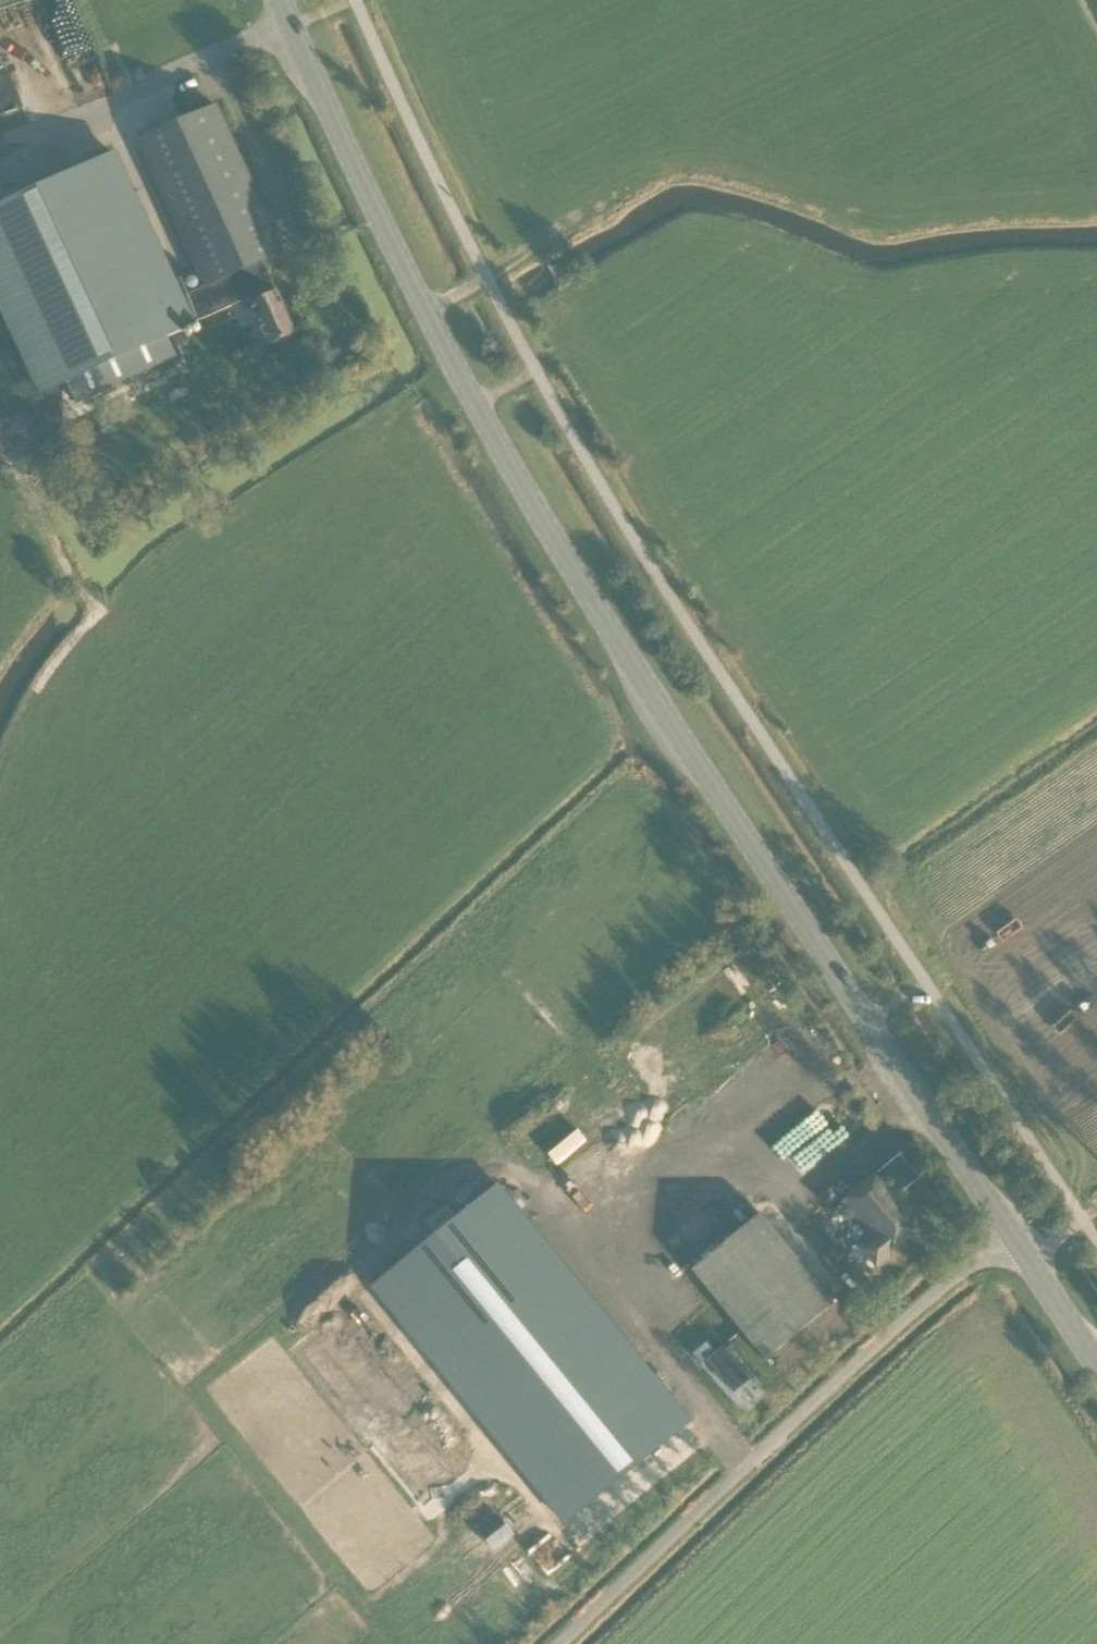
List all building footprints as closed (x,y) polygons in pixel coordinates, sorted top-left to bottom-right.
[(0,71),(0,106),(22,100),(13,68),(0,71)] [(113,154),(0,206),(0,297),(43,392),(248,299),(270,347),(297,335),(264,263),(284,254),(217,107),(141,142),(208,287),(189,295),(182,280),(172,284),(113,154)] [(910,1213),(914,1210),(889,1180),(892,1177),(903,1191),(922,1177),(903,1153),(884,1168),(886,1171),(882,1174),(879,1172),(842,1203),(871,1237),(859,1246),(877,1268),(923,1230),(910,1213)] [(691,1421),(498,1184),(372,1286),(566,1523),(691,1421)] [(766,1360),(834,1305),(760,1214),(692,1269),(766,1360)] [(702,1363),(707,1359),(734,1392),(749,1379),(723,1347),(716,1352),(707,1342),(694,1353),(702,1363)] [(511,1531),(498,1514),(478,1530),(491,1547),(511,1531)]
